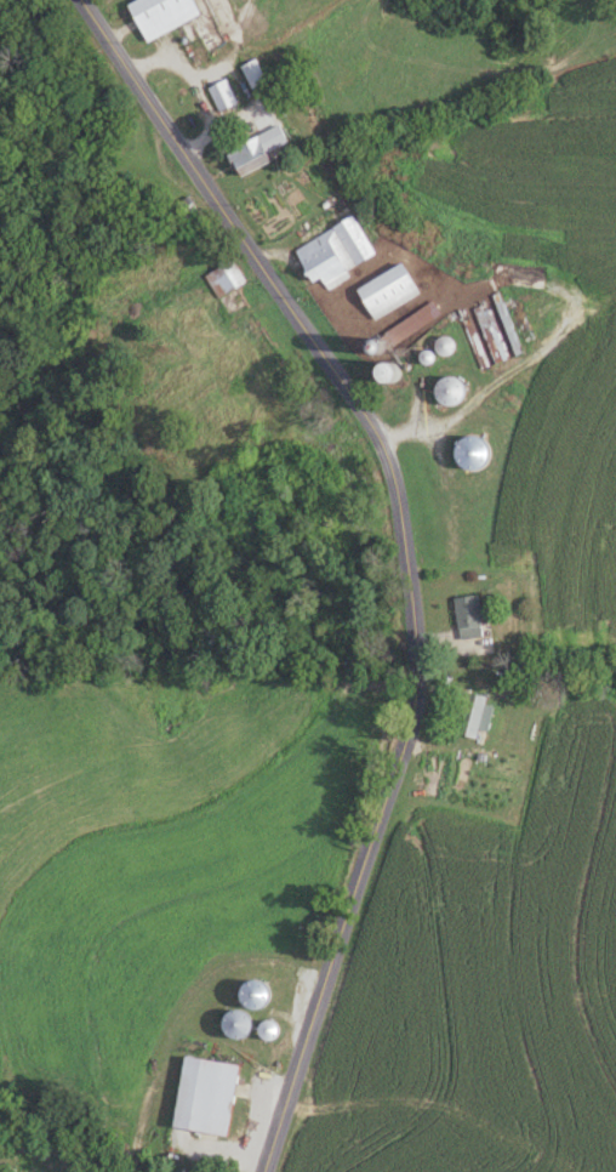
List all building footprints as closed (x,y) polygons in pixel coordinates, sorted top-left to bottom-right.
[(195,0),(135,0),(129,2),(146,40),(202,16),(195,0)] [(267,81),(257,59),(241,66),(250,88),(267,81)] [(208,87),(220,111),(238,103),(227,79),(208,87)] [(235,167),(282,154),(276,134),(230,148),(235,167)] [(316,283),(325,278),(329,287),(352,275),(349,269),(377,255),(357,216),(297,247),(316,283)] [(206,276),(220,299),(247,282),(233,259),(206,276)] [(360,289),(378,319),(423,292),(406,262),(360,289)] [(448,353),(454,340),(447,337),(441,350),(448,353)] [(410,378),(407,362),(386,367),(389,382),(410,378)] [(466,406),(466,380),(443,379),(442,405),(466,406)] [(460,639),(485,637),(481,595),(456,597),(460,639)] [(488,731),(496,698),(467,692),(458,733),(479,738),(481,729),(488,731)] [(245,1008),(226,1020),(239,1039),(257,1027),(245,1008)] [(272,1042),(280,1026),(269,1020),(261,1036),(272,1042)] [(177,1129),(231,1136),(240,1065),(186,1058),(177,1129)]
